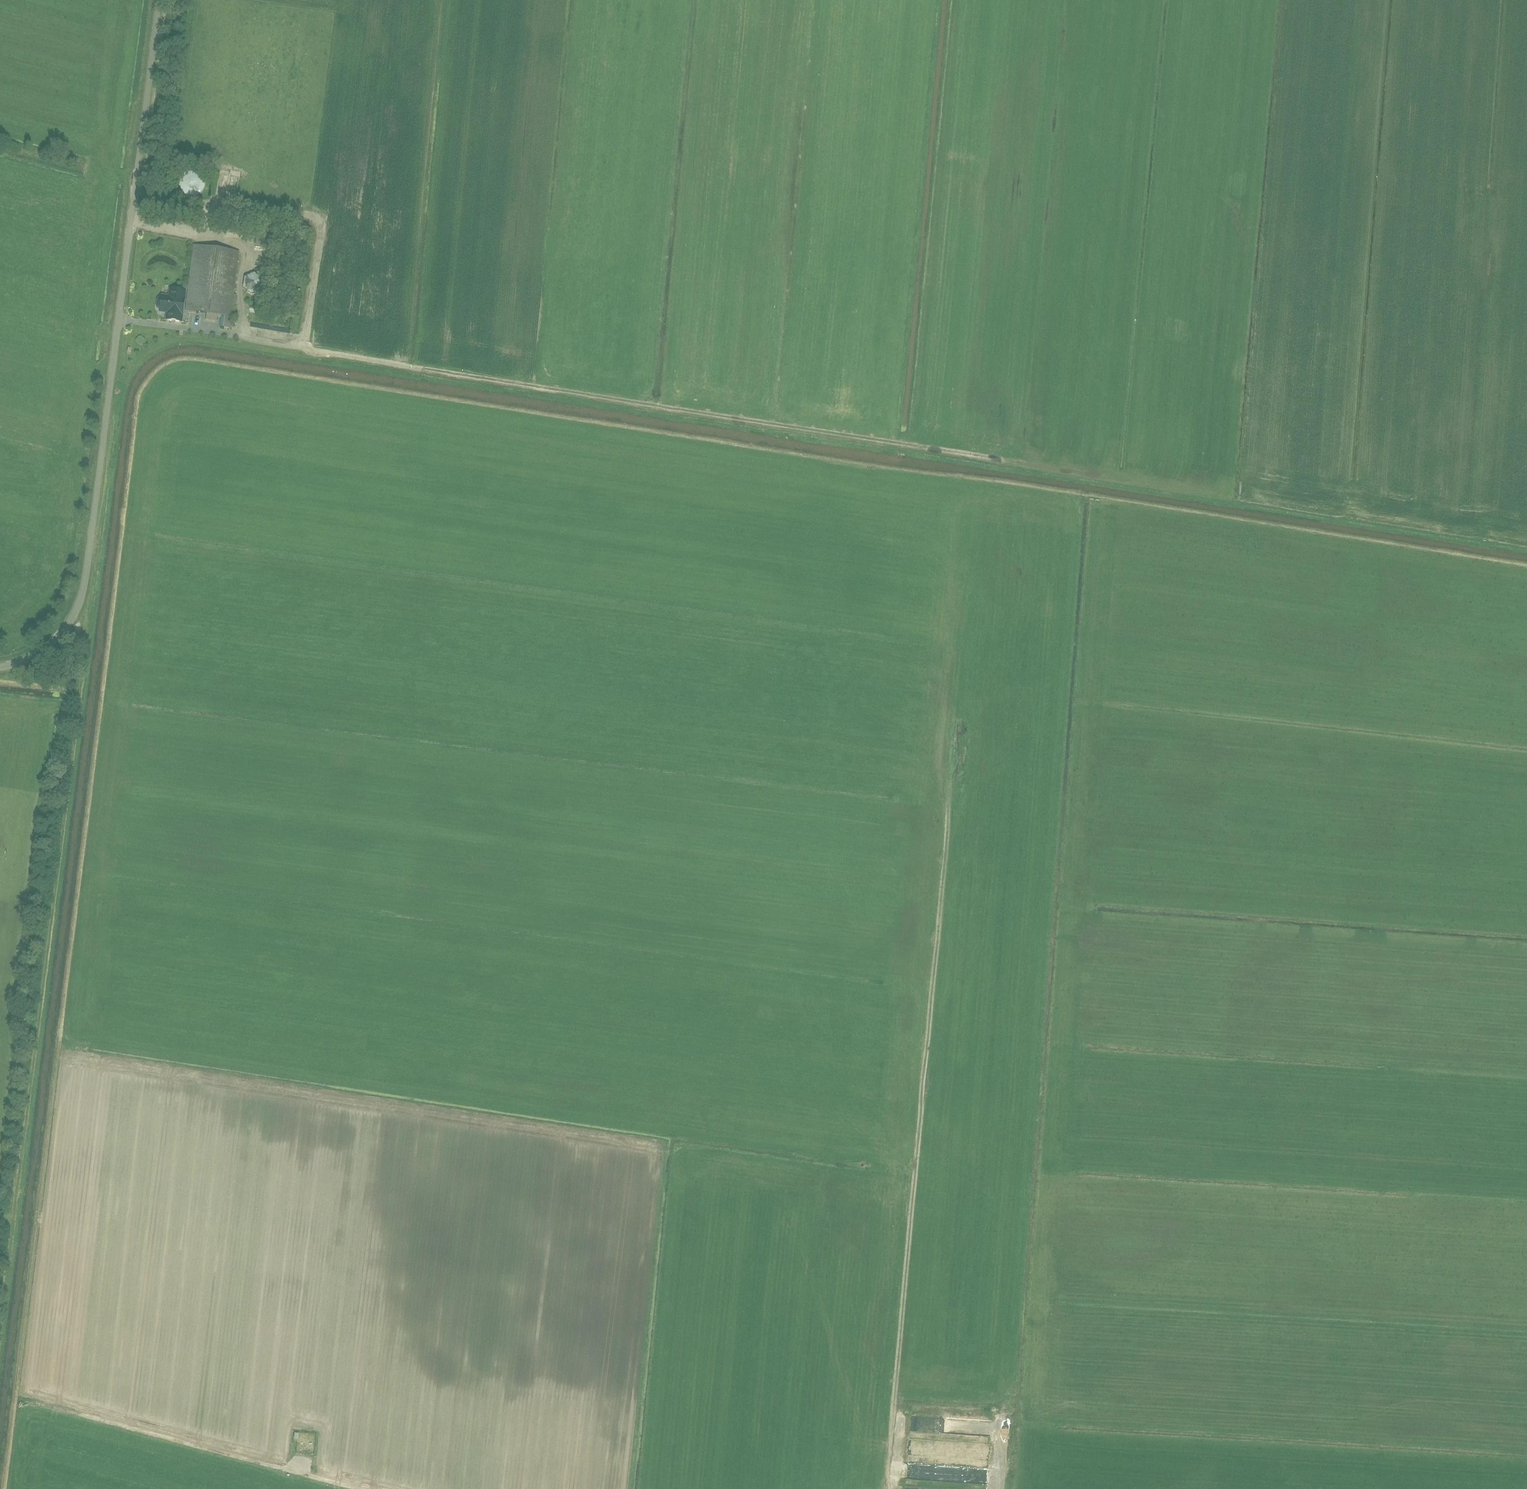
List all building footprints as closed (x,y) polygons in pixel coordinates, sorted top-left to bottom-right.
[(181,175),(178,181),(178,184),(179,188),(180,190),(181,192),(184,195),(186,196),(191,197),(195,196),(197,195),(201,193),(203,190),(204,184),(203,180),(201,175),(199,173),(196,172),(191,171),(187,171),(183,173),(181,175)] [(185,310),(222,315),(220,327),(231,328),(236,294),(233,294),(239,252),(194,245),(185,310)] [(244,277),(242,288),(251,294),(261,290),(263,280),(254,273),(244,277)] [(166,320),(181,322),(182,315),(183,315),(185,299),(184,299),(185,291),(170,289),(169,297),(161,296),(161,298),(159,298),(158,300),(157,307),(158,309),(160,309),(159,312),(167,313),(166,320)] [(916,1453),(924,1454),(925,1439),(917,1438),(916,1453)]
